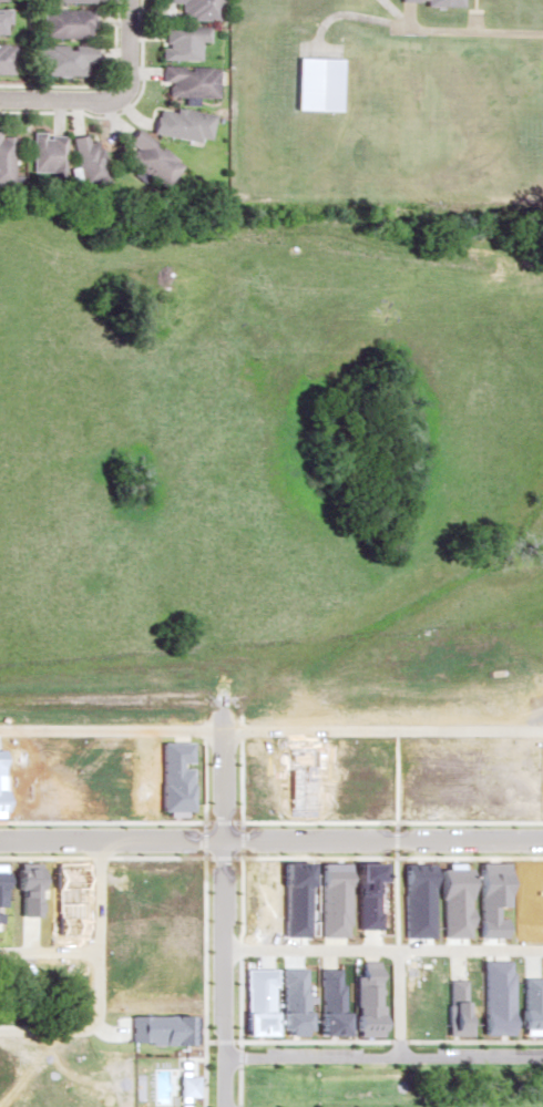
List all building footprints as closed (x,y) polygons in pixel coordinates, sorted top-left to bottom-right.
[(217,0),(157,0),(178,0),(178,19),(217,19),(217,0)] [(38,9),(38,36),(91,36),(91,9),(38,9)] [(159,58),(197,58),(197,41),(207,41),(207,25),(159,25),(159,58)] [(14,71),(14,44),(0,44),(0,71),(14,71)] [(33,74),(88,75),(89,45),(33,45),(33,74)] [(336,56),(289,56),(289,109),(336,109),(336,56)] [(168,81),(168,95),(216,95),(216,63),(158,64),(158,81),(168,81)] [(209,139),(212,112),(152,106),(149,133),(209,139)] [(183,164),(129,124),(119,137),(131,146),(123,156),(165,188),(183,164)] [(99,132),(72,134),(74,182),(101,181),(99,132)] [(0,133),(0,186),(12,186),(12,133),(0,133)] [(32,171),(64,171),(64,134),(32,134),(32,171)]
